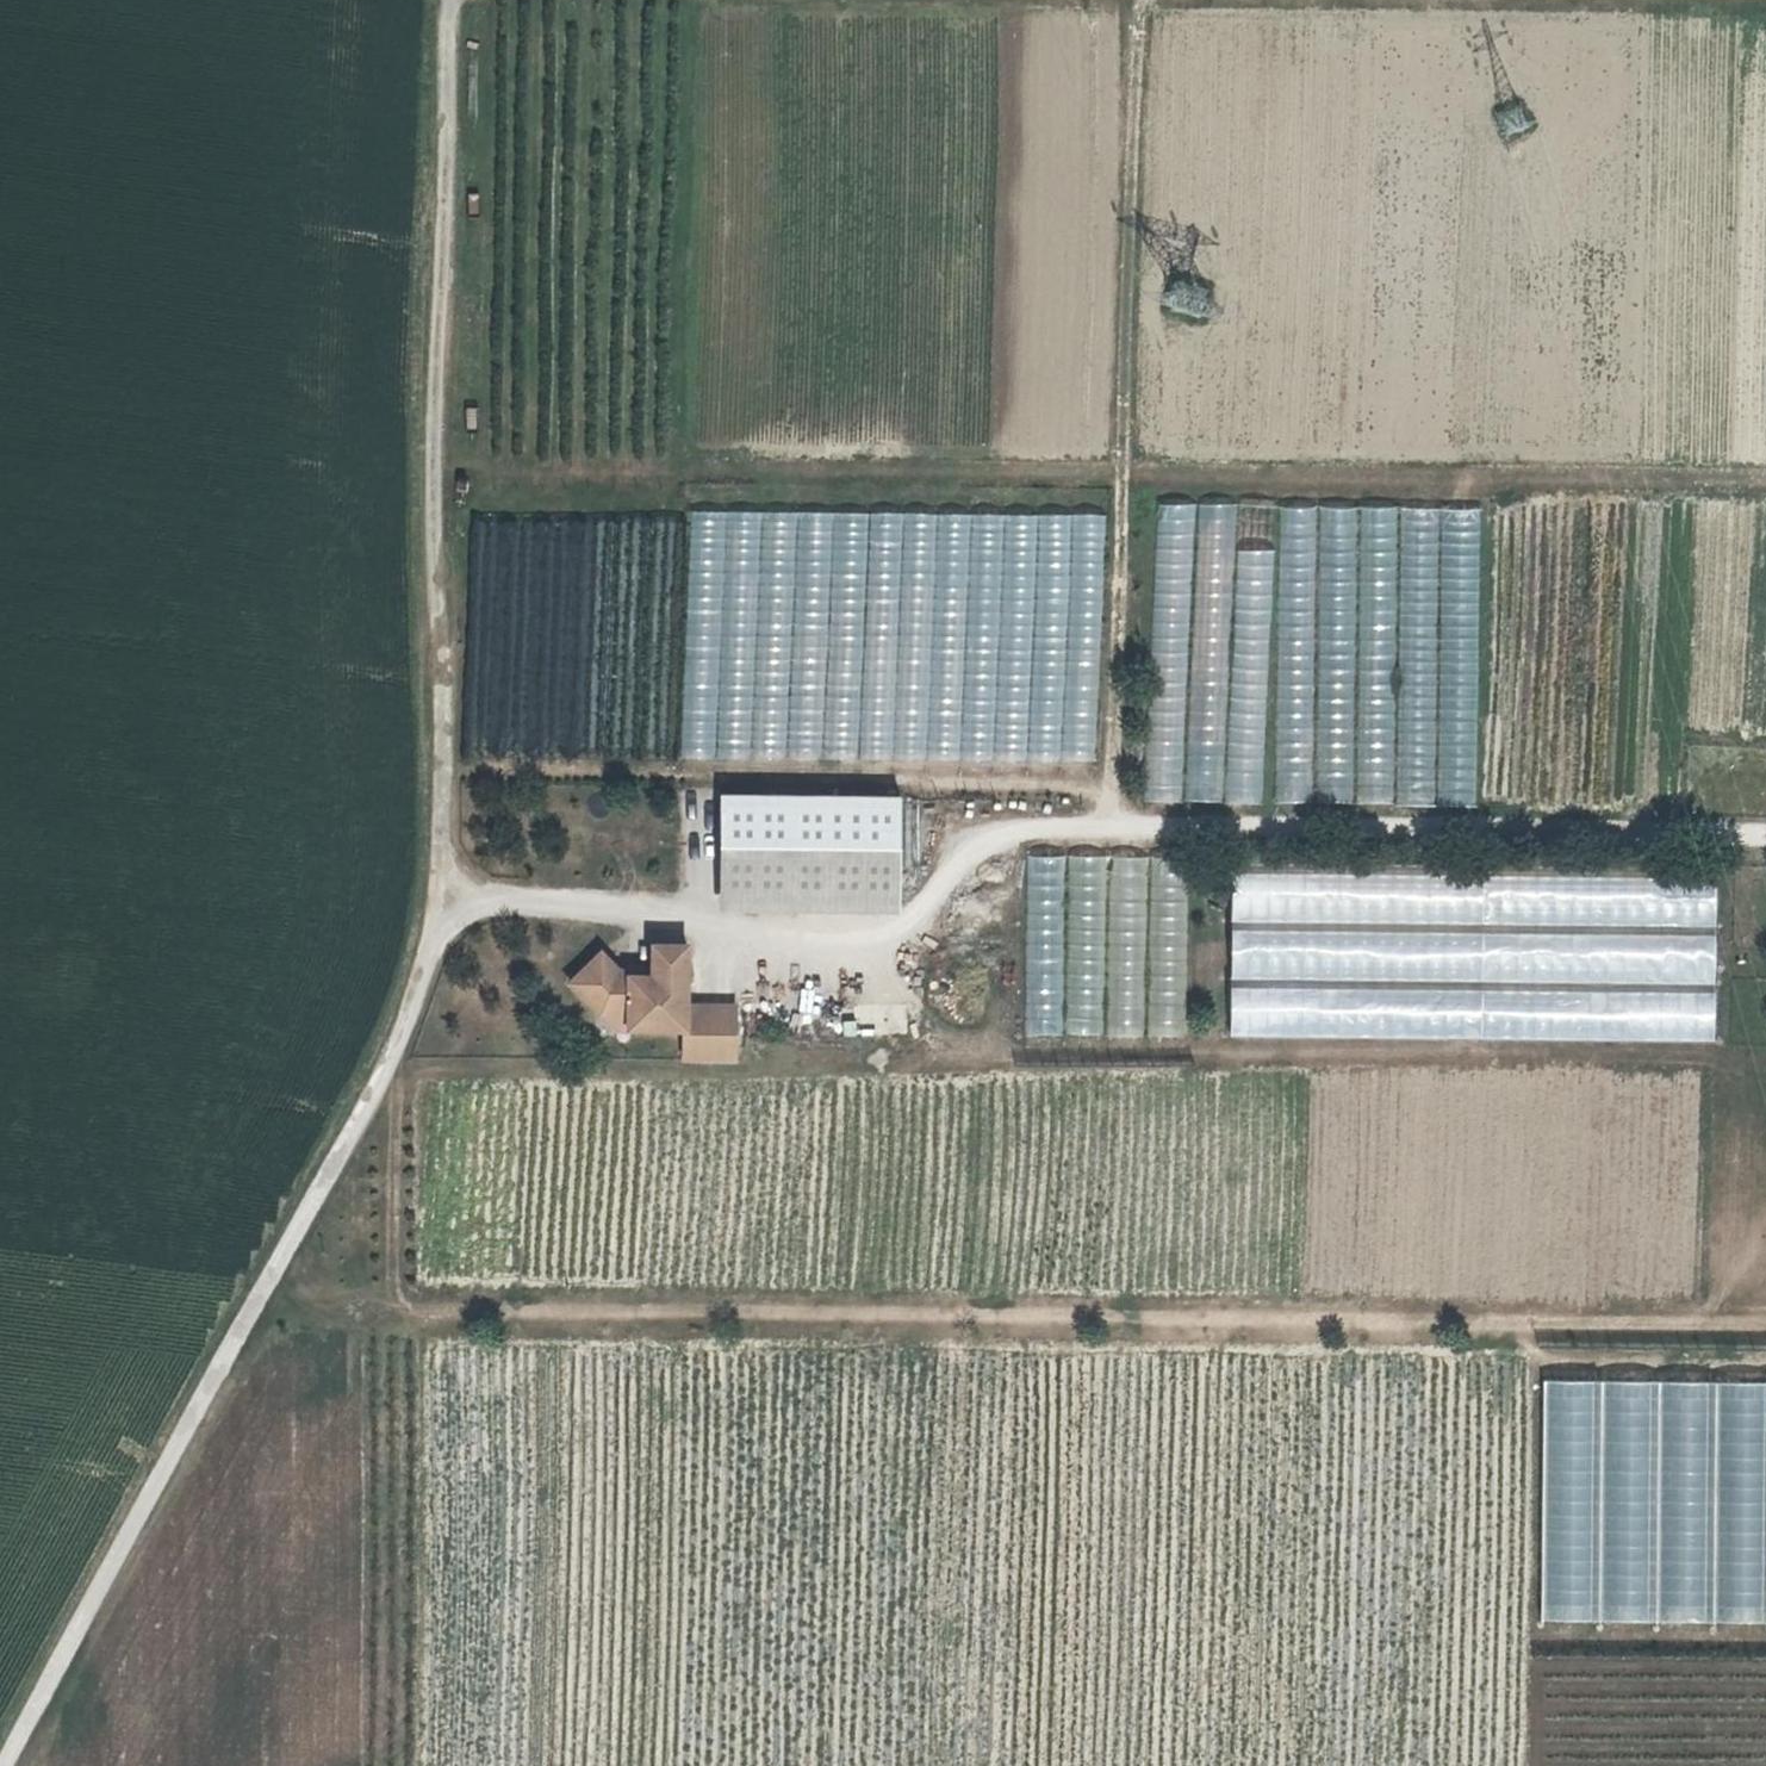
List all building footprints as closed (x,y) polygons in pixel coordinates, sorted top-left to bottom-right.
[(1477,805),(1482,508),(1154,503),(1149,800),(1269,802),(1477,805)] [(1101,513),(686,511),(685,758),(1100,760),(1101,513)] [(898,790),(726,792),(727,912),(896,909),(898,790)] [(1026,854),(1026,1034),(1187,1034),(1187,854),(1026,854)] [(1229,1039),(1714,1037),(1713,870),(1228,872),(1229,1039)] [(681,985),(682,927),(646,927),(647,957),(620,957),(598,933),(563,967),(610,1016),(677,1018),(676,1046),(728,1046),(731,986),(681,985)] [(1765,1622),(1765,1379),(1541,1379),(1541,1621),(1765,1622)]
